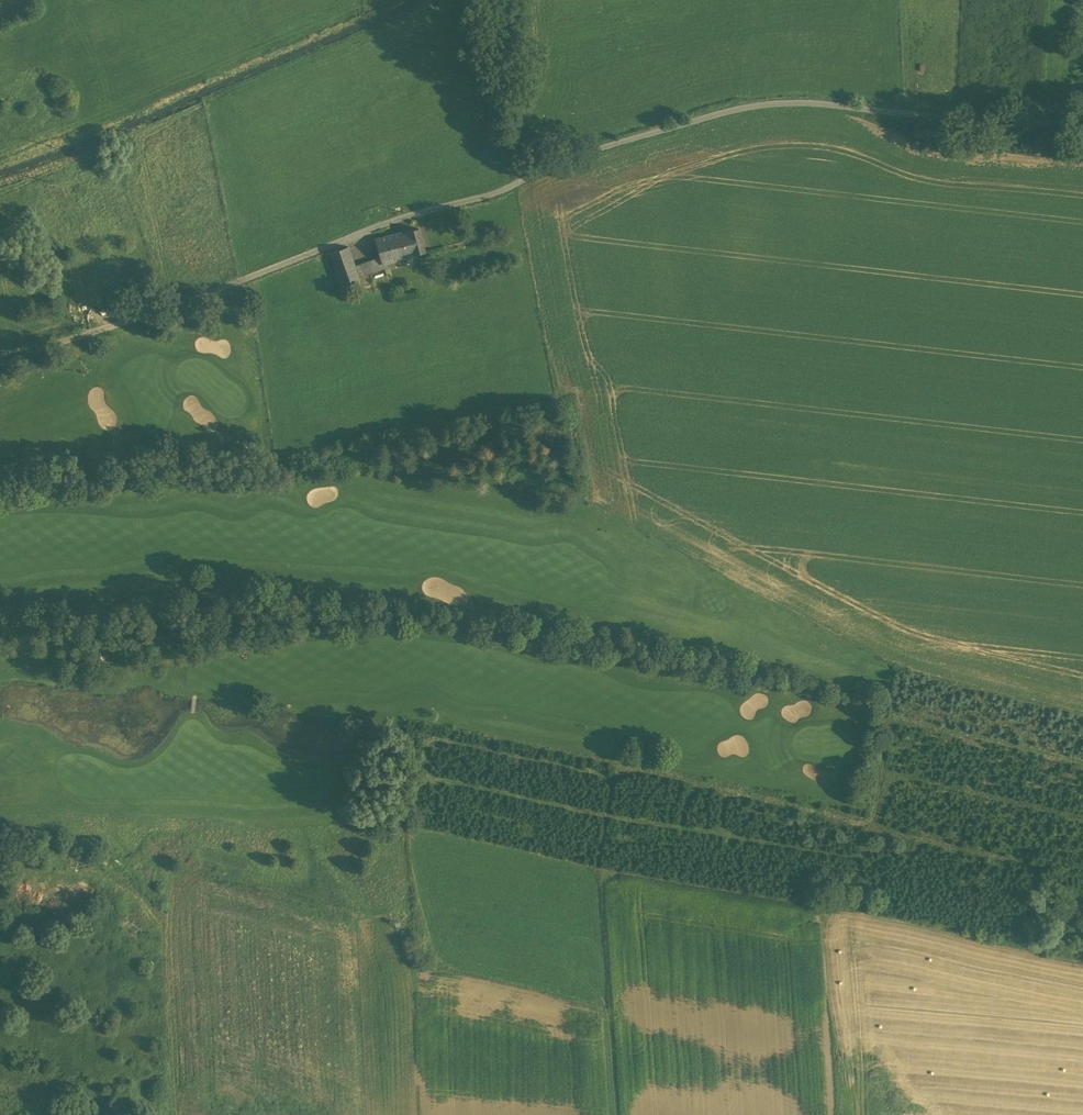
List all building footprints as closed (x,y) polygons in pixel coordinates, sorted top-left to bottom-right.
[(408,231),(414,254),(426,251),(419,228),(408,231)] [(383,263),(384,262),(414,254),(408,231),(376,239),(381,257),(383,263)] [(356,267),(349,247),(349,246),(348,246),(348,247),(331,253),(331,252),(330,253),(330,254),(340,282),(341,283),(342,283),(358,277),(359,277),(359,276),(356,267)] [(381,257),(374,259),(378,270),(385,267),(384,262),(383,263),(381,257)] [(374,259),(367,262),(370,273),(378,270),(374,259)] [(359,276),(359,277),(370,273),(367,262),(356,267),(359,276)] [(358,277),(342,283),(344,290),(361,284),(358,277)]
